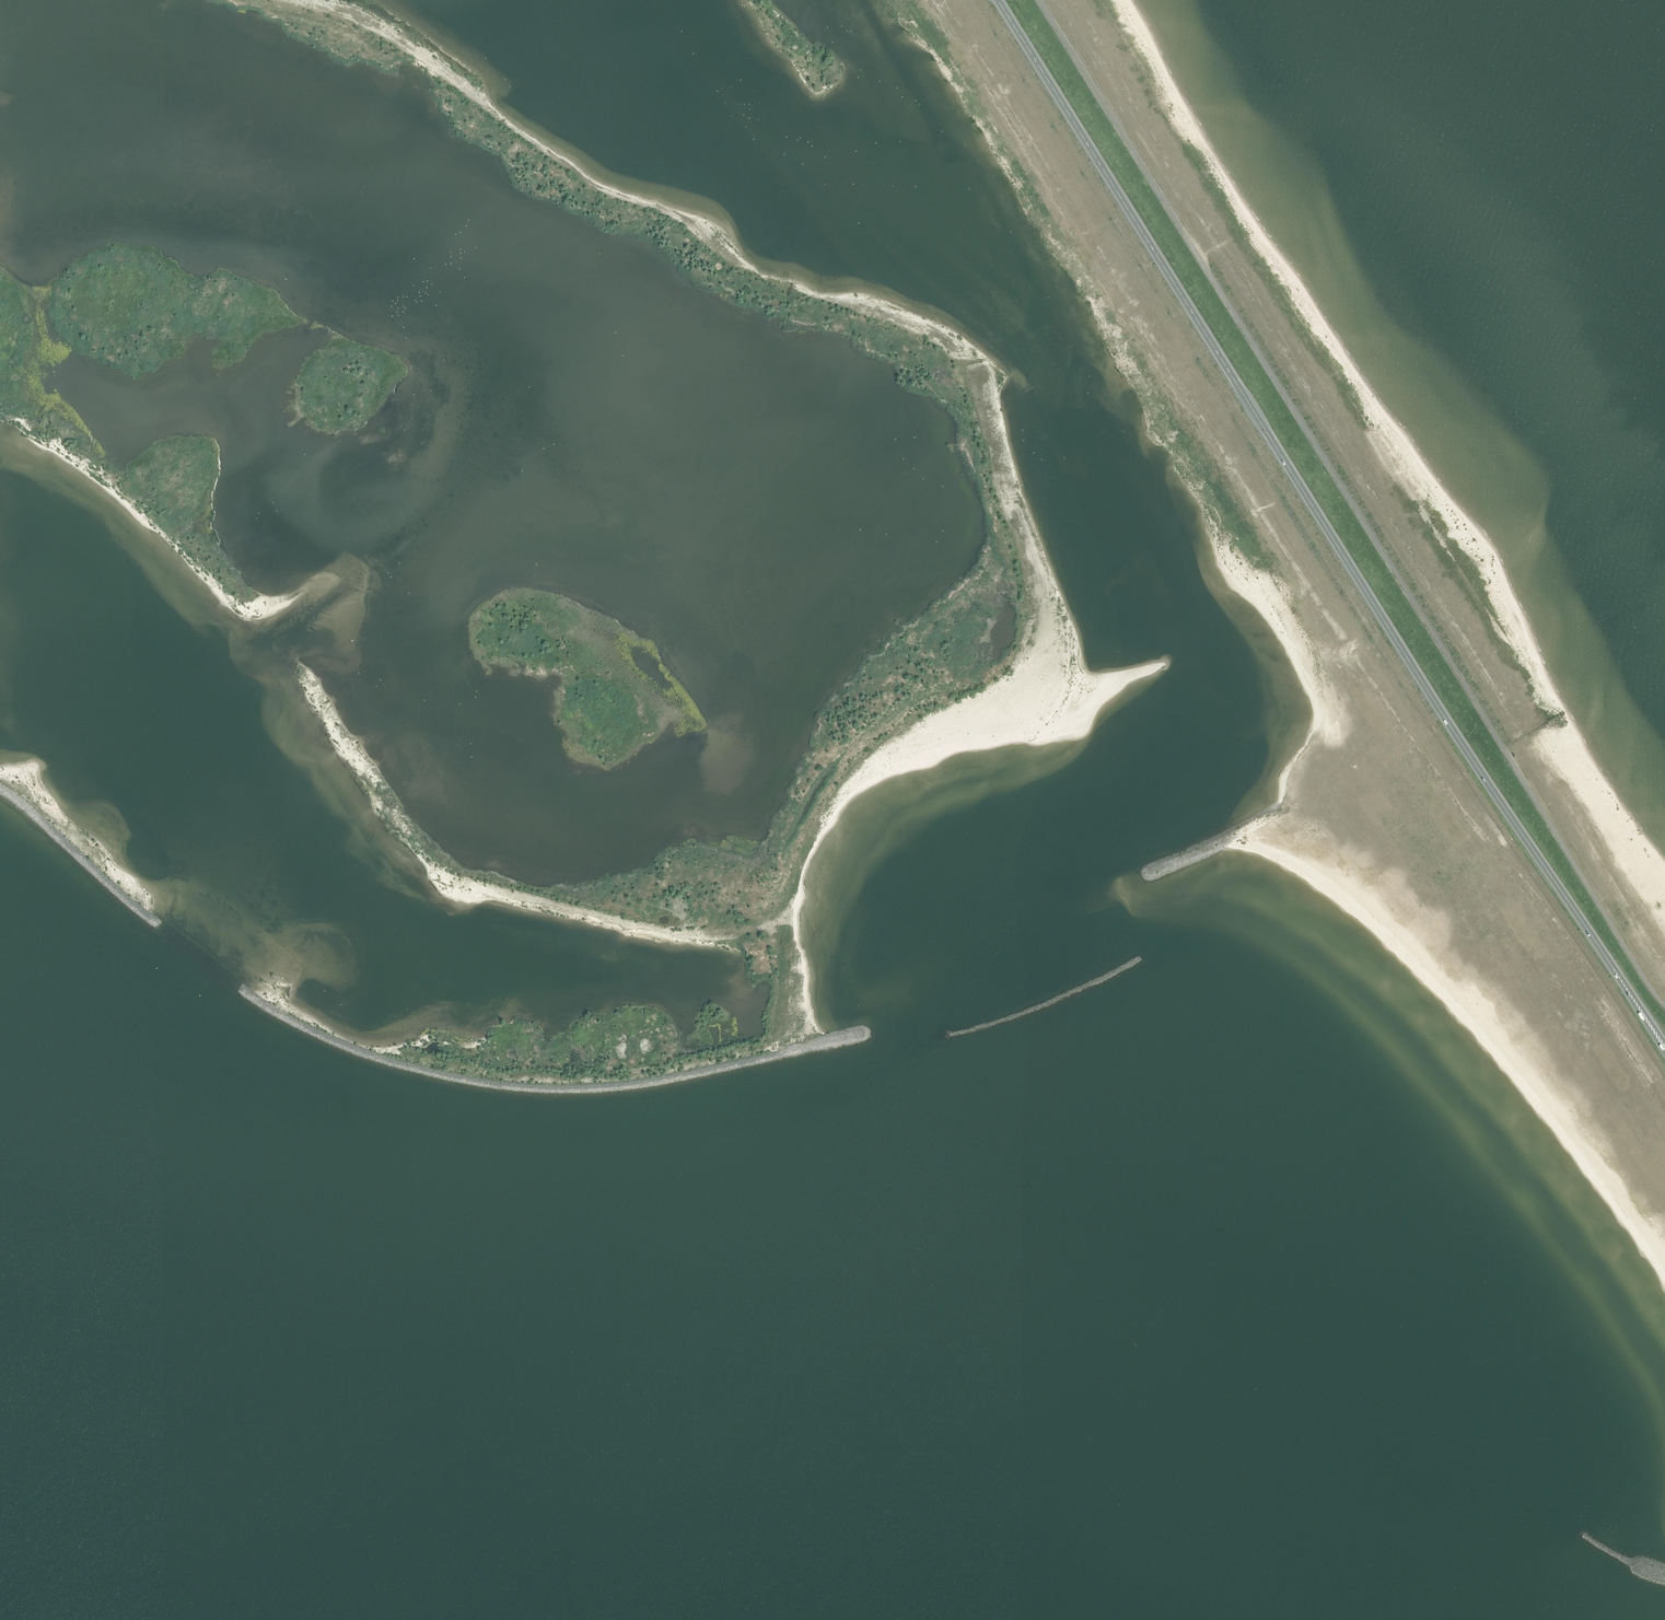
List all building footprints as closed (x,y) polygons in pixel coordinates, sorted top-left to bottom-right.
[(1079,158),(1083,156),(1078,146),(1074,148),(1079,158)] [(1499,797),(1502,795),(1495,782),(1491,784),(1499,797)]
